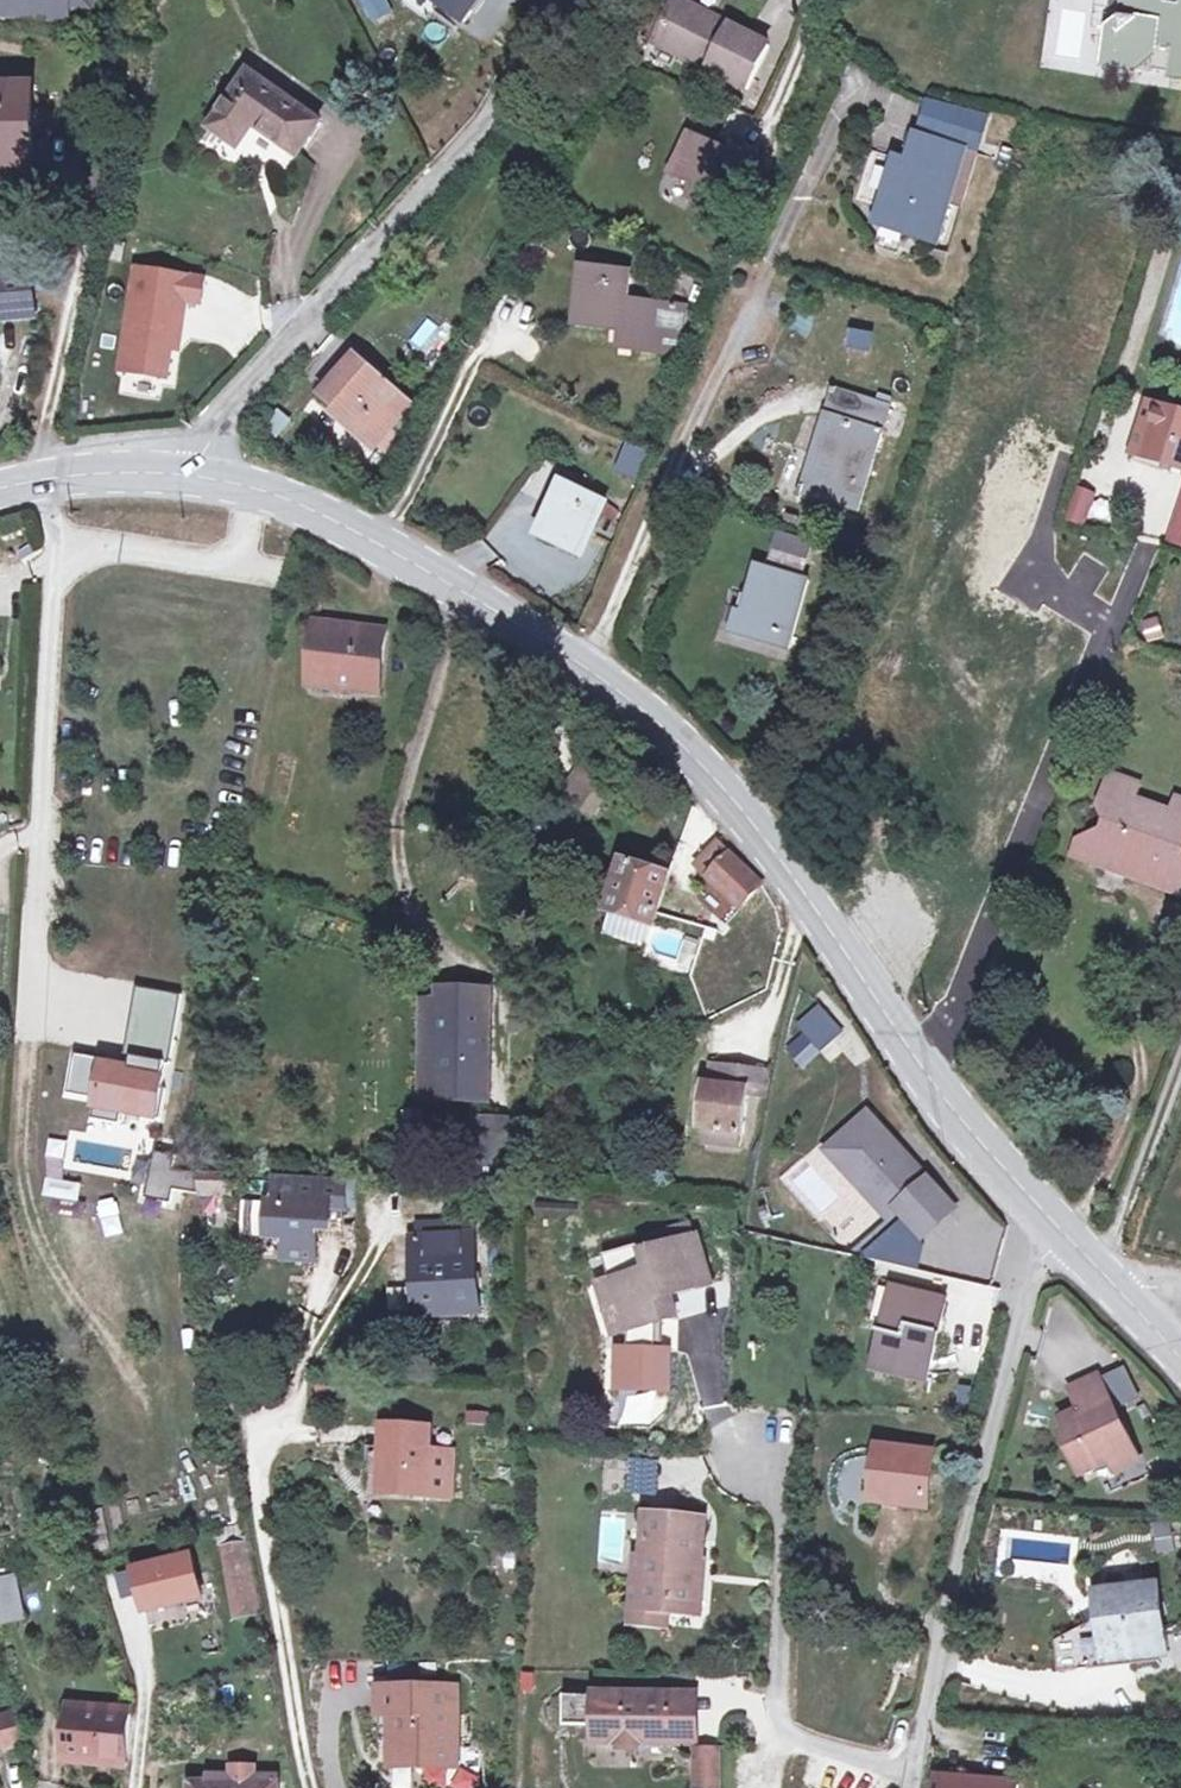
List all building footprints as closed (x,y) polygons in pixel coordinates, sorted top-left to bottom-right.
[(7,20),(9,0),(0,0),(0,20),(7,20)] [(7,20),(31,22),(31,25),(73,29),(74,15),(75,9),(99,11),(99,0),(9,0),(7,20)] [(392,11),(387,0),(356,0),(369,23),(392,11)] [(469,27),(488,0),(430,0),(469,27)] [(1163,16),(1165,2),(1153,0),(1126,0),(1119,39),(1107,48),(1103,72),(1127,76),(1156,54),(1175,57),(1171,83),(1180,84),(1180,19),(1163,16)] [(1165,2),(1163,16),(1180,19),(1180,0),(1165,0),(1165,2)] [(687,7),(677,3),(673,1),(668,11),(672,13),(683,17),(687,7)] [(642,42),(653,46),(672,13),(668,11),(659,7),(642,42)] [(765,38),(687,7),(683,17),(672,13),(653,46),(745,86),(765,38)] [(99,11),(75,9),(74,15),(98,17),(99,11)] [(321,128),(250,78),(211,133),(239,153),(254,132),(296,163),(321,128)] [(0,97),(0,178),(40,178),(40,97),(0,97)] [(909,137),(955,150),(966,113),(921,100),(909,137)] [(210,135),(204,143),(235,166),(241,158),(210,135)] [(742,154),(697,136),(680,179),(701,188),(695,202),(719,212),(722,206),(743,214),(767,153),(745,145),(742,154)] [(890,161),(889,164),(869,231),(926,248),(955,150),(909,137),(901,164),(890,161)] [(627,335),(625,358),(670,364),(677,308),(622,299),(624,268),(576,261),(568,330),(613,334),(627,335)] [(37,325),(33,280),(0,283),(0,328),(37,325)] [(212,292),(145,282),(130,383),(175,390),(181,347),(188,348),(194,312),(209,315),(212,292)] [(868,353),(870,332),(847,329),(844,351),(868,353)] [(611,356),(625,358),(627,335),(613,334),(611,356)] [(357,362),(325,406),(388,452),(420,407),(357,362)] [(837,396),(827,422),(864,434),(872,409),(837,396)] [(894,418),(872,409),(864,434),(827,422),(813,464),(832,471),(822,502),(859,516),(894,418)] [(1164,409),(1156,433),(1164,435),(1155,462),(1180,471),(1180,415),(1164,409)] [(260,430),(272,443),(293,423),(281,410),(260,430)] [(623,448),(618,475),(641,479),(646,451),(623,448)] [(832,471),(813,464),(802,494),(822,502),(832,471)] [(617,498),(575,479),(549,535),(590,554),(617,498)] [(1083,526),(1096,493),(1075,485),(1062,519),(1083,526)] [(1166,543),(1180,548),(1180,492),(1166,543)] [(773,540),(767,558),(800,568),(806,550),(773,540)] [(724,637),(781,654),(802,587),(795,585),(800,568),(767,558),(762,575),(751,571),(737,617),(731,615),(724,637)] [(308,671),(374,675),(380,675),(384,616),(313,612),(308,671)] [(1156,616),(1137,621),(1143,644),(1162,639),(1156,616)] [(372,693),(374,675),(308,671),(307,691),(372,693)] [(569,804),(595,824),(624,784),(597,765),(569,804)] [(1098,795),(1099,799),(1114,790),(1131,796),(1136,782),(1106,770),(1098,795)] [(1151,881),(1153,869),(1177,878),(1180,862),(1178,847),(1164,843),(1168,828),(1180,833),(1180,796),(1172,793),(1167,808),(1131,796),(1114,790),(1099,799),(1106,817),(1101,832),(1086,829),(1075,832),(1070,851),(1151,881)] [(715,878),(745,911),(766,890),(727,848),(715,857),(725,867),(715,878)] [(619,921),(658,935),(677,880),(634,866),(616,919),(619,921)] [(1153,869),(1151,881),(1173,889),(1177,878),(1153,869)] [(658,935),(619,921),(613,943),(650,957),(658,935)] [(105,1089),(64,1085),(56,1159),(154,1163),(199,995),(166,991),(140,1090),(105,1089)] [(438,1007),(439,1103),(439,1104),(488,1103),(488,993),(463,994),(463,1004),(440,1005),(438,1007)] [(439,994),(440,1005),(463,1004),(463,994),(439,994)] [(822,1000),(798,1020),(818,1042),(841,1022),(822,1000)] [(439,1103),(438,1007),(422,1008),(423,1103),(439,1103)] [(854,1025),(833,1035),(848,1067),(869,1057),(854,1025)] [(735,1124),(741,1085),(745,1062),(721,1058),(716,1083),(698,1081),(692,1125),(735,1124)] [(766,1065),(745,1062),(741,1085),(760,1089),(766,1065)] [(961,1216),(877,1122),(838,1157),(898,1223),(908,1214),(932,1241),(961,1216)] [(506,1127),(483,1128),(484,1172),(507,1171),(506,1127)] [(237,1178),(204,1176),(207,1199),(235,1201),(237,1178)] [(354,1185),(286,1181),(285,1208),(279,1207),(277,1242),(295,1243),(294,1265),(324,1266),(326,1234),(338,1234),(339,1213),(353,1213),(354,1185)] [(429,1234),(430,1247),(481,1244),(480,1231),(429,1234)] [(652,1246),(656,1258),(687,1249),(689,1253),(706,1248),(704,1243),(701,1244),(697,1232),(652,1246)] [(430,1247),(425,1247),(431,1321),(451,1320),(452,1333),(453,1333),(472,1332),(472,1324),(490,1322),(484,1244),(481,1244),(430,1247)] [(612,1264),(619,1290),(635,1339),(637,1339),(636,1357),(627,1357),(626,1394),(676,1395),(677,1358),(661,1357),(662,1348),(664,1348),(665,1330),(673,1328),(672,1325),(667,1307),(680,1303),(719,1290),(706,1248),(689,1253),(687,1249),(656,1258),(652,1259),(650,1252),(612,1264)] [(937,1297),(884,1285),(865,1364),(918,1377),(937,1297)] [(619,1290),(608,1293),(623,1343),(635,1339),(619,1290)] [(667,1307),(672,1325),(685,1321),(680,1303),(667,1307)] [(451,1320),(431,1321),(432,1340),(454,1338),(453,1333),(452,1333),(451,1320)] [(1123,1364),(1104,1373),(1121,1408),(1140,1399),(1123,1364)] [(1100,1373),(1073,1385),(1082,1406),(1061,1415),(1066,1427),(1073,1442),(1067,1444),(1078,1470),(1131,1448),(1100,1373)] [(1073,1442),(1066,1427),(1061,1429),(1067,1444),(1073,1442)] [(430,1499),(432,1430),(387,1429),(385,1497),(430,1499)] [(875,1440),(864,1491),(915,1502),(926,1452),(875,1440)] [(701,1520),(648,1516),(644,1558),(641,1609),(651,1609),(694,1613),(701,1520)] [(245,1538),(220,1542),(222,1559),(227,1558),(239,1629),(257,1626),(252,1595),(255,1594),(247,1555),(245,1538)] [(184,1549),(128,1564),(140,1605),(195,1590),(184,1549)] [(650,1624),(651,1609),(641,1609),(644,1558),(634,1558),(629,1623),(650,1624)] [(20,1614),(12,1571),(0,1573),(0,1617),(20,1614)] [(1154,1583),(1103,1591),(1106,1609),(1112,1652),(1143,1647),(1144,1656),(1160,1654),(1159,1645),(1163,1644),(1154,1583)] [(1062,1668),(1144,1656),(1143,1647),(1112,1652),(1106,1609),(1057,1637),(1062,1668)] [(455,1686),(379,1682),(377,1709),(393,1710),(390,1747),(426,1749),(425,1761),(451,1761),(455,1686)] [(563,1711),(595,1711),(595,1734),(620,1734),(620,1723),(636,1723),(636,1734),(680,1735),(681,1688),(595,1688),(563,1687),(563,1711)] [(694,1689),(681,1688),(680,1735),(693,1735),(694,1689)] [(13,1708),(0,1713),(0,1739),(3,1746),(19,1739),(13,1708)] [(132,1767),(136,1722),(71,1711),(64,1755),(132,1767)] [(620,1723),(620,1734),(636,1734),(636,1723),(620,1723)] [(695,1745),(695,1787),(716,1787),(717,1745),(695,1745)] [(426,1749),(390,1747),(389,1759),(425,1761),(426,1749)] [(274,1779),(234,1775),(234,1764),(206,1764),(205,1775),(191,1774),(191,1787),(274,1787),(274,1779)]
